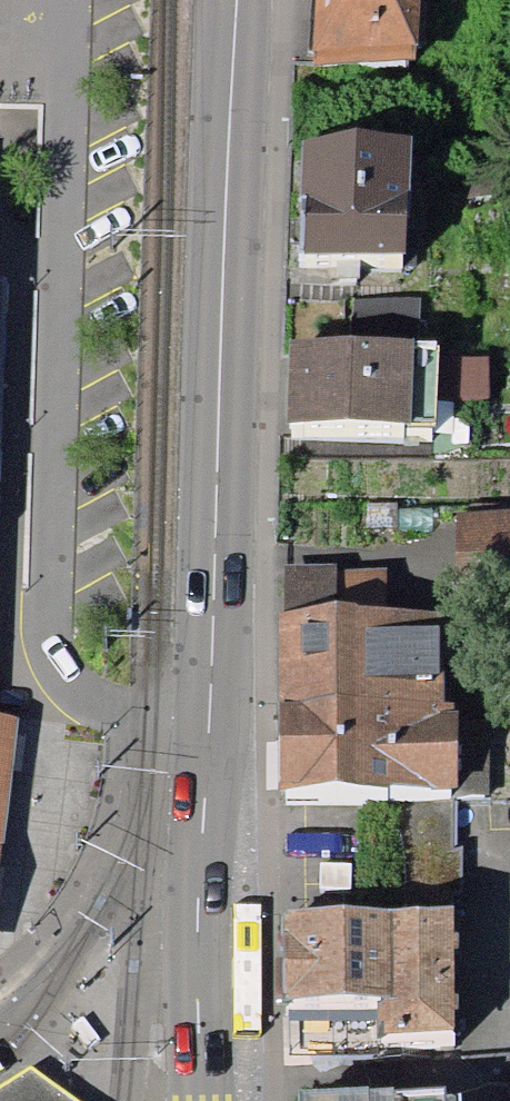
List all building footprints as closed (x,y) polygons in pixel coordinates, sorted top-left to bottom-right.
[(298,70),(403,72),(405,0),(300,0),(298,70)] [(395,156),(291,154),(289,273),(393,275),(395,156)] [(9,310),(10,292),(0,292),(0,493),(9,310)] [(393,350),(278,350),(277,438),(393,438),(393,350)] [(449,520),(450,623),(509,623),(509,520),(449,520)] [(439,616),(263,619),(266,800),(442,797),(439,616)] [(16,736),(0,735),(0,883),(16,736)] [(448,922),(287,923),(288,1015),(375,1015),(376,1049),(449,1049),(448,922)] [(32,1082),(2,1100),(57,1100),(32,1082)]
